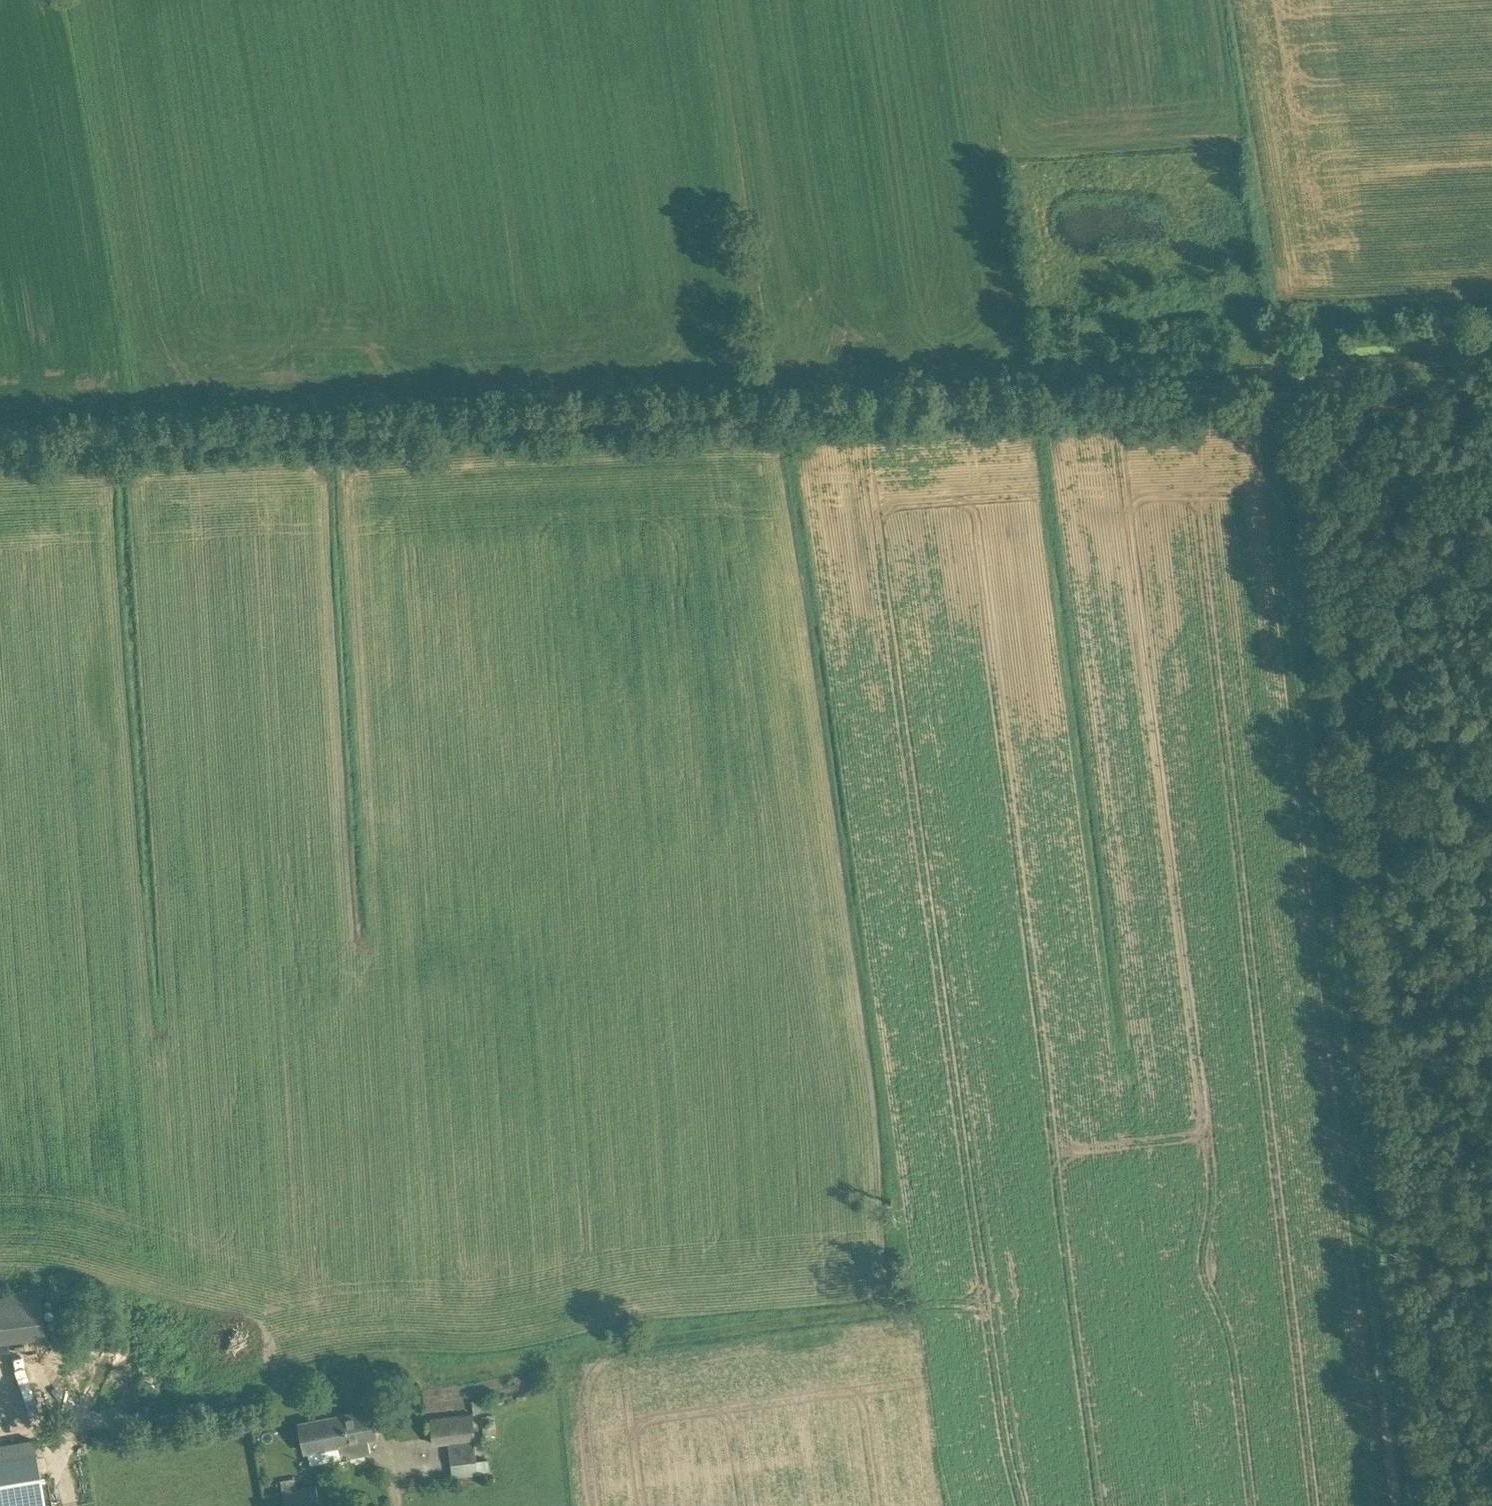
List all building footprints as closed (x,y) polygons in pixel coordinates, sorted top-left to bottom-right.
[(45,1336),(38,1287),(0,1292),(0,1342),(45,1336)] [(81,1400),(113,1405),(122,1401),(132,1390),(136,1376),(129,1352),(116,1342),(91,1340),(72,1354),(68,1378),(81,1400)] [(378,1437),(375,1417),(373,1408),(337,1415),(342,1444),(378,1437)] [(476,1438),(473,1415),(473,1413),(432,1418),(435,1443),(476,1438)] [(306,1451),(342,1444),(337,1415),(300,1422),(306,1451)] [(42,1488),(34,1438),(0,1444),(0,1505),(45,1505),(42,1488)] [(298,1488),(295,1477),(281,1479),(283,1491),(286,1505),(321,1505),(317,1485),(298,1488)]
